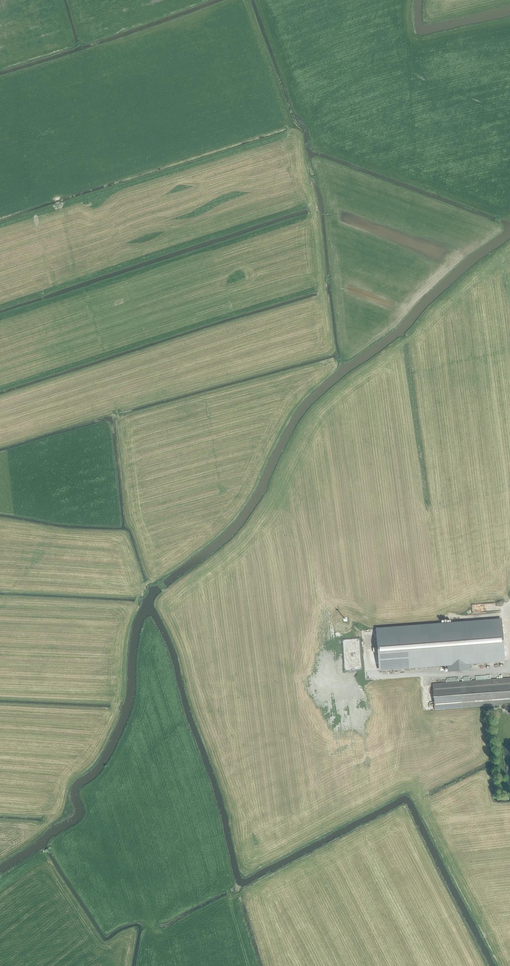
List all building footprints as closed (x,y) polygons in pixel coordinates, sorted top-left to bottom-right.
[(447,669),(446,669),(445,669),(444,670),(444,671),(445,671),(445,672),(446,672),(446,671),(447,671),(448,671),(456,671),(456,663),(461,663),(462,670),(470,670),(470,663),(504,660),(501,620),(376,629),(379,670),(447,664),(448,669),(447,669)] [(432,684),(434,710),(503,705),(503,709),(509,709),(509,678),(432,684)]
